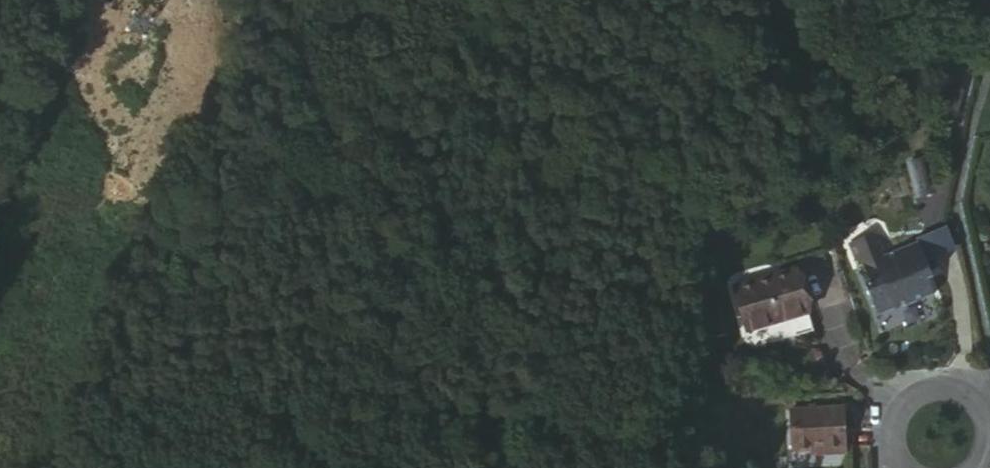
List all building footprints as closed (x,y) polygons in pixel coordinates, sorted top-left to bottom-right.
[(920,235),(929,258),(957,247),(948,225),(920,235)] [(929,279),(918,254),(892,264),(887,251),(873,245),(850,254),(856,271),(865,276),(864,275),(870,288),(865,291),(876,318),(891,313),(895,320),(935,304),(929,288),(924,289),(922,282),(929,279)] [(755,337),(818,320),(807,278),(743,295),(755,337)] [(798,415),(800,456),(818,455),(853,453),(851,412),(798,415)]
